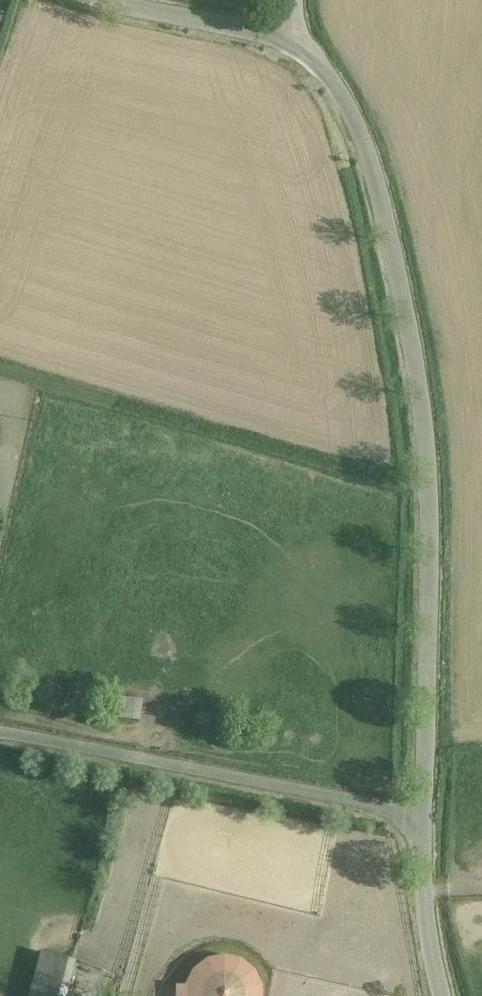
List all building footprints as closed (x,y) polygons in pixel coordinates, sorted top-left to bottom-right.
[(139,701),(118,699),(116,717),(137,719),(139,701)] [(42,952),(29,995),(65,995),(75,963),(76,963),(76,962),(42,952)] [(178,984),(179,995),(259,995),(259,959),(189,960),(189,984),(178,984)]
